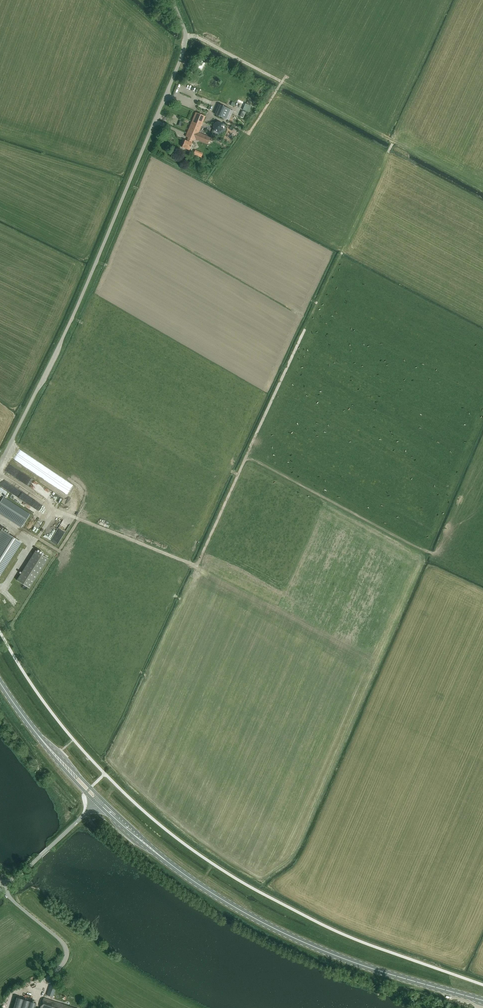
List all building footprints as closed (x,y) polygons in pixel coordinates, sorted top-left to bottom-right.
[(226,119),(230,109),(220,105),(216,115),(226,119)] [(196,137),(198,133),(205,117),(195,112),(187,134),(191,135),(196,137)] [(218,134),(219,132),(223,129),(222,123),(217,121),(213,125),(213,130),(213,132),(218,134)] [(191,135),(187,134),(185,137),(187,138),(186,141),(184,140),(182,147),(189,150),(192,143),(191,143),(193,140),(195,141),(195,139),(207,144),(210,138),(198,133),(196,137),(191,135)] [(21,497),(24,492),(21,491),(22,488),(3,477),(0,481),(0,484),(21,497)] [(61,485),(59,485),(57,489),(63,491),(66,482),(63,481),(61,485)] [(3,497),(0,502),(0,513),(21,527),(30,514),(3,497)] [(21,542),(3,531),(0,529),(0,575),(21,542)] [(43,547),(49,539),(45,536),(39,545),(43,547)] [(46,551),(51,553),(57,541),(52,538),(46,551)] [(128,553),(151,560),(153,553),(130,546),(128,553)] [(48,558),(35,550),(16,580),(29,588),(48,558)] [(36,1003),(17,997),(13,1007),(35,1007),(36,1003)] [(42,998),(39,1007),(74,1007),(42,998)]
